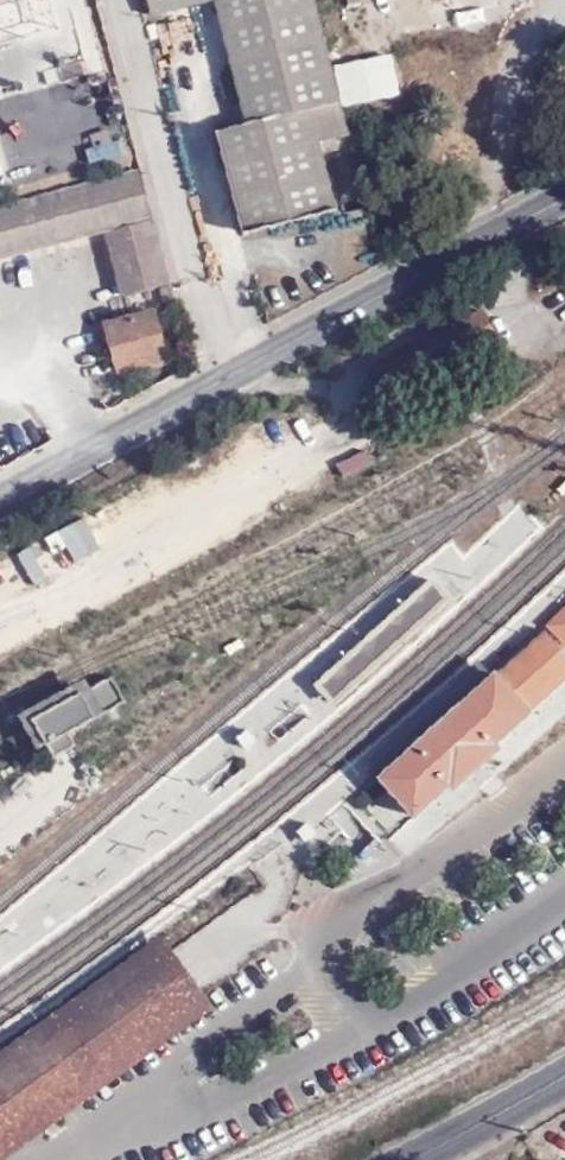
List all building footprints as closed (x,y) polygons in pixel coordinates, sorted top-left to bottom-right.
[(323,0),(149,0),(154,19),(218,5),(248,128),(220,135),(246,239),(338,214),(322,148),(355,141),(353,130),(338,66),(323,0)] [(159,25),(175,110),(197,106),(180,21),(159,25)] [(392,54),(338,66),(353,130),(406,119),(392,54)] [(0,206),(0,258),(107,230),(157,218),(146,170),(0,206)] [(122,301),(175,289),(158,223),(105,237),(122,301)] [(167,357),(157,315),(106,329),(116,370),(167,357)] [(431,581),(383,622),(401,643),(449,602),(431,581)] [(540,626),(560,648),(564,644),(564,602),(540,626)] [(383,622),(360,642),(378,663),(401,643),(383,622)] [(373,778),(409,818),(445,786),(450,793),(476,770),(498,751),(492,744),(527,714),(524,710),(564,676),(564,662),(539,633),(492,676),(488,672),(387,765),(373,778)] [(360,642),(312,685),(330,705),(378,663),(360,642)] [(103,678),(27,720),(46,758),(68,747),(60,734),(117,702),(103,678)] [(239,737),(247,748),(253,744),(257,740),(248,729),(239,737)] [(297,831),(306,841),(315,834),(311,828),(306,823),(297,831)] [(15,957),(38,935),(26,922),(34,914),(25,906),(0,930),(0,942),(15,957)] [(155,936),(0,1047),(0,1159),(1,1159),(209,1011),(155,936)]
